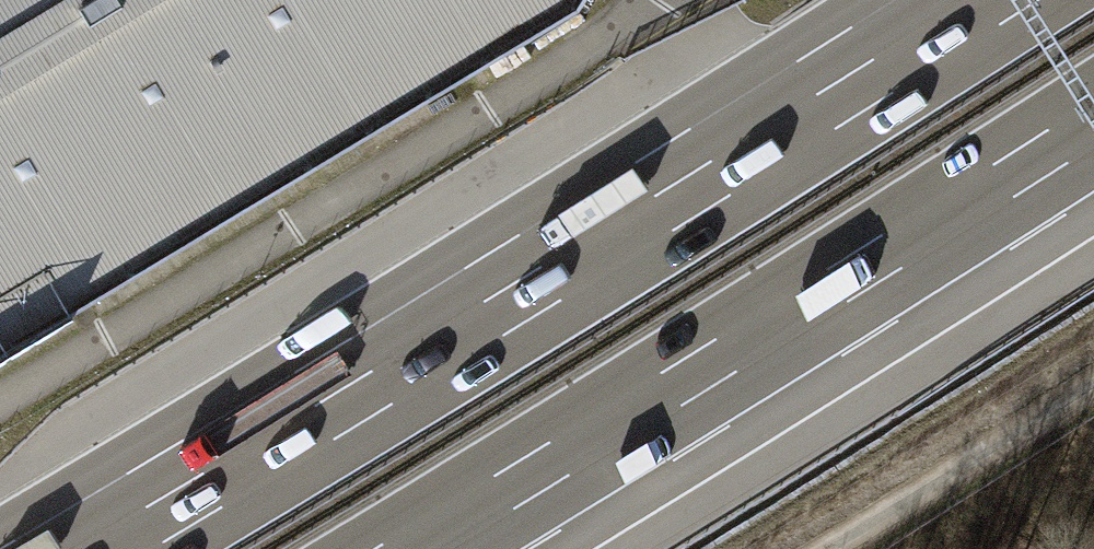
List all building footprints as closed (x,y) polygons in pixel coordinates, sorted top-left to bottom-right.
[(579,10),(586,0),(0,0),(0,360),(579,10)]
